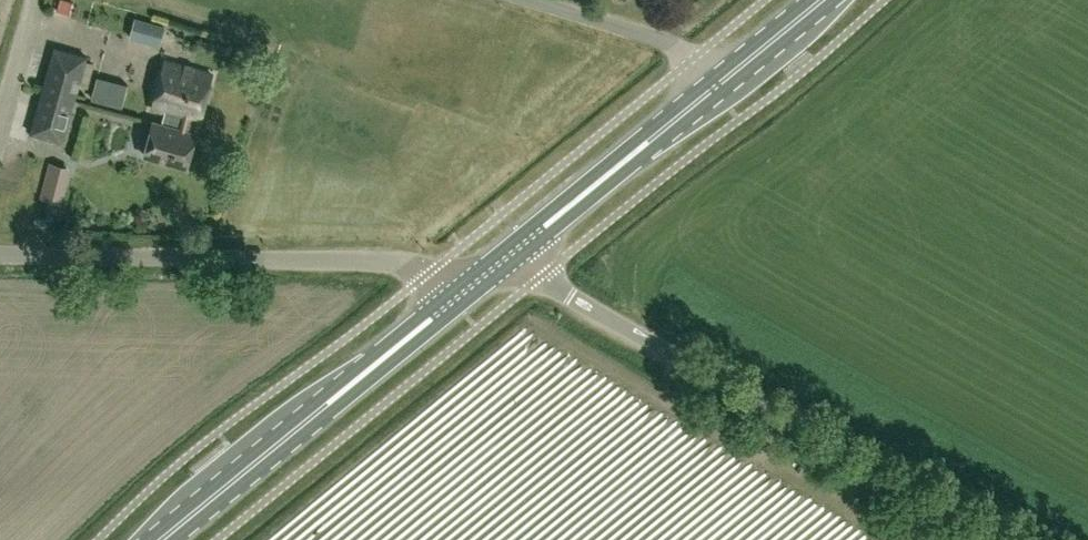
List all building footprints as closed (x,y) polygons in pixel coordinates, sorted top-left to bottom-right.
[(142,20),(138,39),(165,44),(169,26),(142,20)] [(74,100),(86,58),(54,49),(42,91),(74,100)] [(166,109),(161,125),(168,127),(171,116),(183,119),(179,130),(188,132),(192,120),(200,122),(213,79),(166,65),(153,105),(166,109)] [(62,143),(74,100),(42,91),(30,134),(62,143)] [(196,135),(188,132),(179,130),(183,119),(171,116),(168,127),(161,125),(160,127),(153,125),(144,154),(186,167),(196,135)]
